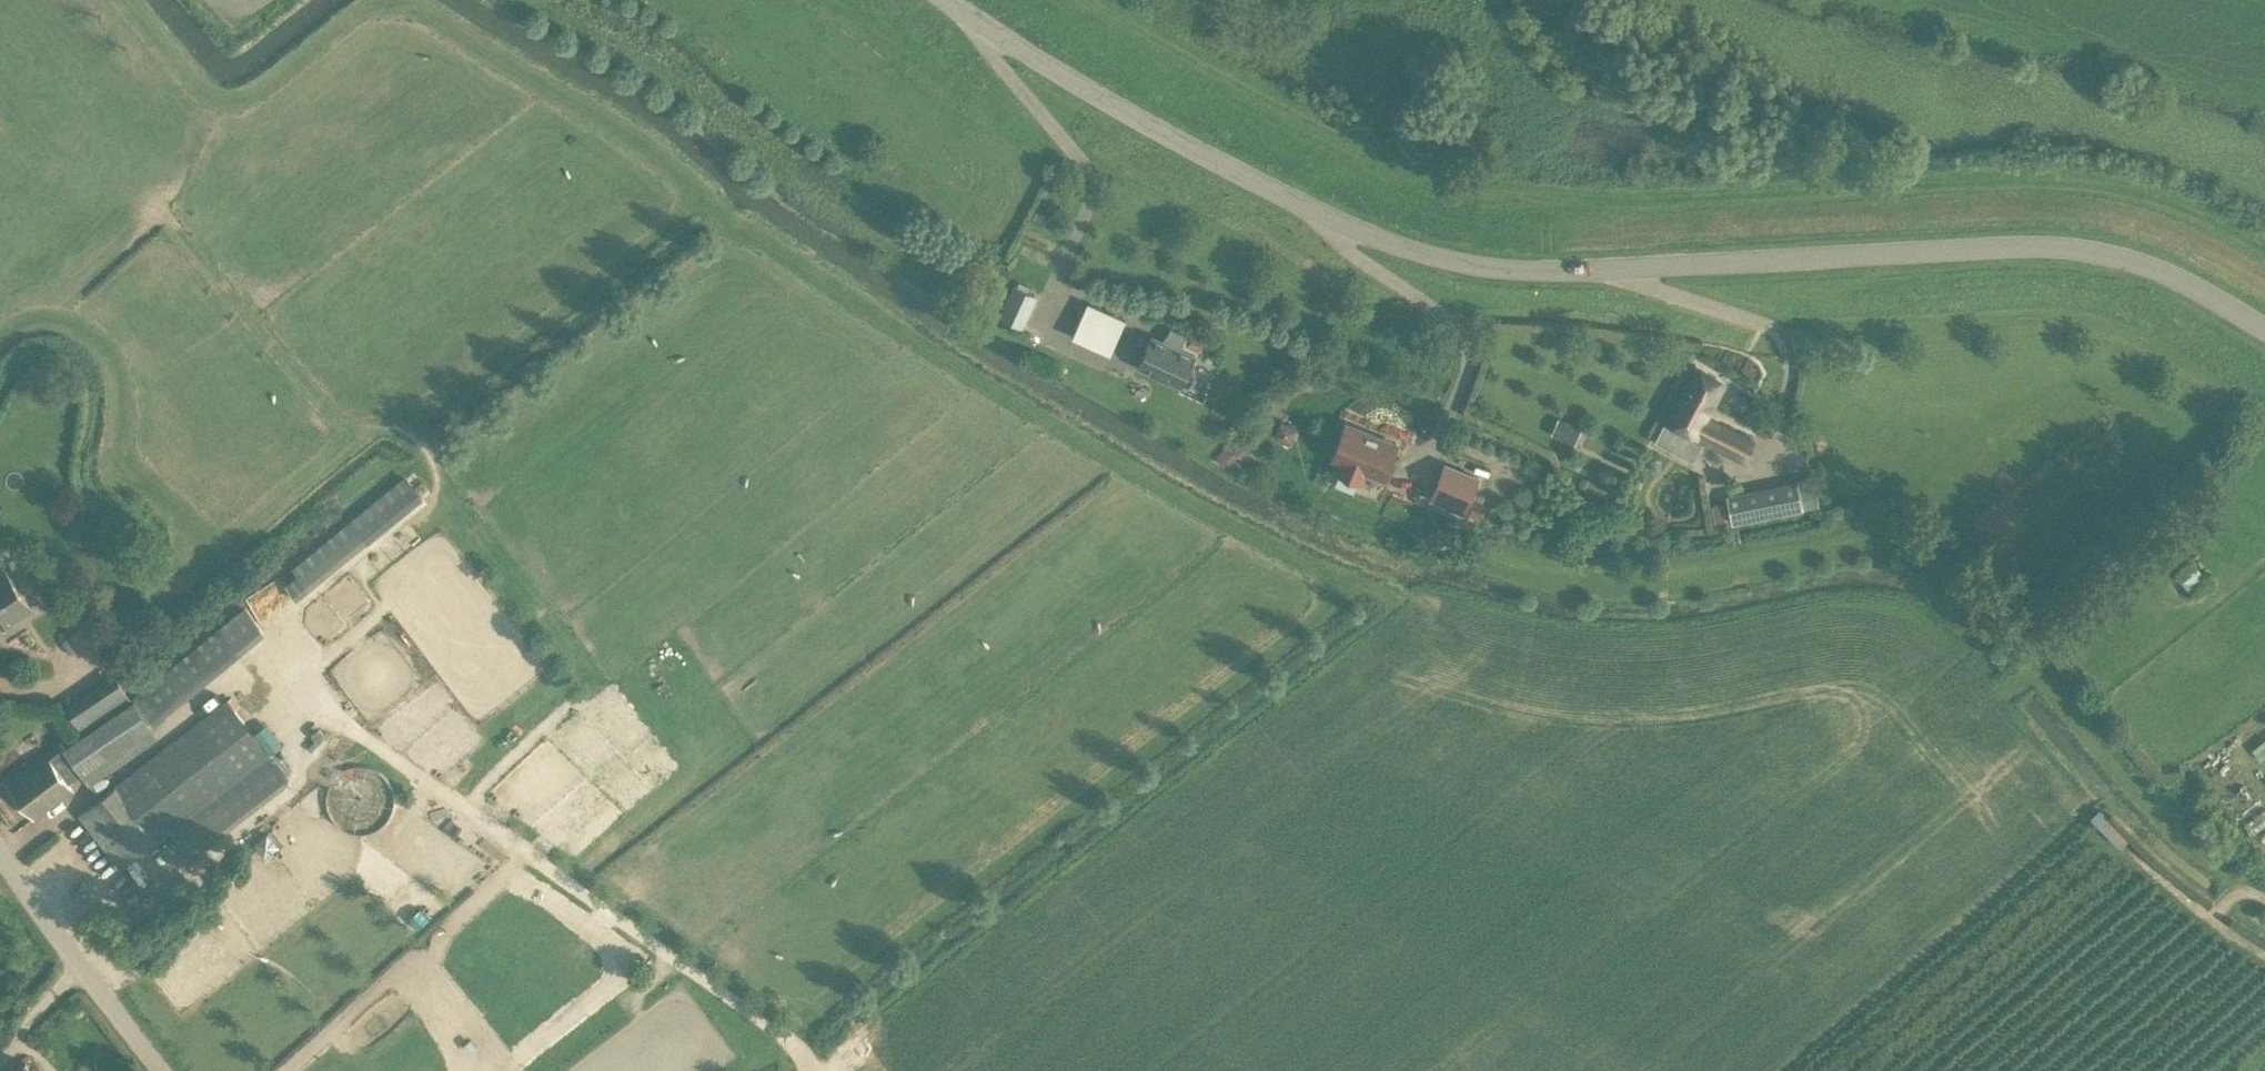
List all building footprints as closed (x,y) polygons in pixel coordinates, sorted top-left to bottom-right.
[(1037,294),(1013,284),(1000,315),(1024,325),(1037,294)] [(1087,302),(1072,336),(1110,353),(1125,320),(1087,302)] [(1152,335),(1138,365),(1181,385),(1195,355),(1180,348),(1187,334),(1171,326),(1164,341),(1152,335)] [(1665,417),(1654,438),(1692,459),(1703,439),(1698,436),(1708,417),(1725,382),(1695,365),(1665,417)] [(1284,417),(1276,433),(1292,440),(1300,424),(1284,417)] [(1708,417),(1698,436),(1703,439),(1743,460),(1754,439),(1720,422),(1719,423),(1708,417)] [(1346,422),(1332,457),(1341,461),(1337,471),(1361,481),(1365,471),(1382,477),(1396,442),(1346,422)] [(1554,432),(1552,436),(1566,442),(1575,446),(1581,431),(1559,422),(1554,432)] [(1445,464),(1431,497),(1464,510),(1478,477),(1445,464)] [(406,473),(349,519),(362,535),(419,489),(406,473)] [(1797,480),(1726,494),(1731,523),(1803,509),(1802,508),(1819,504),(1813,477),(1797,480)] [(2189,586),(2205,574),(2198,564),(2182,576),(2189,586)] [(298,570),(285,581),(299,598),(311,588),(298,570)] [(31,607),(5,571),(0,574),(0,628),(31,607)] [(84,727),(133,692),(117,669),(67,704),(84,727)] [(147,682),(133,693),(153,721),(167,710),(147,682)] [(89,781),(157,733),(133,697),(64,745),(63,745),(84,774),(89,781)] [(116,785),(79,813),(121,867),(156,839),(158,841),(170,832),(187,852),(287,776),(267,750),(258,738),(235,708),(227,698),(115,784),(116,785)] [(63,745),(64,745),(62,741),(46,753),(7,782),(34,818),(72,788),(69,784),(84,774),(63,745)] [(394,806),(394,800),(394,793),(392,787),(388,781),(385,776),(379,771),(374,768),(367,766),(362,766),(356,766),(349,768),(342,771),(337,775),(332,781),(329,787),(327,792),(327,798),(327,804),(328,811),(331,816),(335,822),(340,826),(346,830),(355,833),(360,833),(366,833),(375,830),(380,827),(386,822),(391,813),(394,806)] [(25,1060),(13,1070),(35,1070),(25,1060)]
